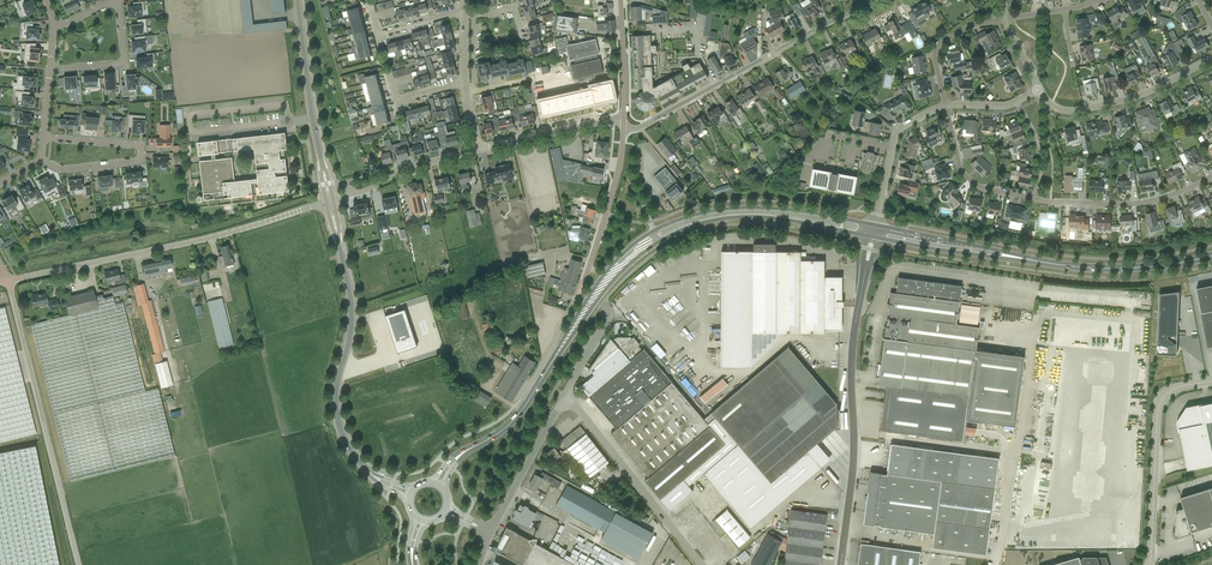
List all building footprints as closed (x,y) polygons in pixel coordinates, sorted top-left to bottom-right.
[(32,2),(31,1),(25,4),(23,0),(22,0),(15,3),(18,11),(23,9),(23,11),(25,10),(27,15),(36,11),(35,10),(37,10),(35,6),(36,6),(34,2),(32,2)] [(63,6),(67,14),(80,8),(76,0),(61,0),(63,6)] [(413,15),(420,13),(417,0),(413,0),(415,6),(411,7),(410,5),(413,15)] [(420,13),(428,11),(426,3),(425,3),(425,1),(421,2),(420,0),(417,0),(420,13)] [(821,9),(816,0),(810,0),(811,2),(799,9),(804,17),(807,15),(810,19),(819,14),(817,11),(821,9)] [(1146,0),(1130,0),(1128,1),(1133,11),(1141,7),(1141,6),(1147,2),(1146,0)] [(1162,0),(1161,5),(1160,5),(1159,6),(1159,7),(1159,8),(1160,8),(1161,9),(1162,9),(1163,8),(1175,12),(1177,3),(1172,2),(1171,0),(1162,0)] [(130,10),(128,10),(129,17),(142,15),(141,11),(141,6),(145,5),(144,1),(140,2),(132,3),(133,6),(130,7),(130,10)] [(925,1),(911,9),(916,18),(931,10),(925,1)] [(350,10),(347,10),(348,17),(362,13),(360,7),(361,7),(359,7),(357,2),(349,5),(350,10)] [(603,5),(598,5),(599,16),(607,16),(606,8),(608,7),(608,9),(613,8),(613,3),(606,2),(602,2),(603,5)] [(405,3),(402,4),(405,17),(413,15),(410,5),(406,6),(405,3)] [(522,14),(535,11),(534,7),(538,6),(537,3),(525,6),(523,7),(524,11),(522,12),(522,14)] [(405,17),(402,4),(398,5),(399,7),(394,8),(395,11),(396,11),(398,19),(405,17)] [(802,14),(799,9),(797,7),(795,4),(792,6),(794,9),(798,17),(802,14)] [(285,5),(272,6),(273,13),(286,12),(285,5)] [(630,7),(631,20),(645,20),(646,20),(646,13),(646,11),(651,13),(653,15),(654,23),(668,23),(668,11),(660,10),(653,8),(641,5),(641,6),(630,7)] [(1191,11),(1187,13),(1184,6),(1184,5),(1174,15),(1177,18),(1182,23),(1185,21),(1189,30),(1198,25),(1191,11)] [(1127,14),(1123,7),(1119,10),(1117,6),(1113,8),(1114,9),(1108,13),(1112,21),(1120,17),(1121,18),(1127,14)] [(772,37),(784,30),(779,22),(780,21),(779,17),(783,16),(781,9),(769,12),(771,19),(768,21),(771,26),(767,28),(772,37)] [(525,16),(527,21),(541,17),(540,14),(536,15),(535,11),(522,14),(523,17),(525,16)] [(1096,16),(1099,21),(1101,24),(1106,22),(1101,12),(1097,15),(1097,16),(1096,16)] [(348,17),(344,18),(345,24),(350,22),(364,19),(364,18),(363,19),(362,13),(348,17)] [(555,16),(554,20),(552,32),(577,34),(579,16),(555,13),(555,16)] [(787,22),(792,30),(799,26),(796,22),(797,21),(795,17),(792,13),(789,15),(791,19),(787,22)] [(1077,19),(1079,29),(1077,29),(1079,38),(1089,36),(1088,31),(1090,31),(1089,23),(1095,22),(1099,21),(1096,16),(1094,16),(1094,15),(1087,16),(1087,17),(1077,19)] [(900,26),(896,18),(895,18),(896,18),(888,23),(888,22),(887,22),(888,23),(884,26),(887,31),(891,29),(896,39),(908,32),(912,39),(918,36),(910,21),(900,26)] [(916,18),(911,21),(916,28),(921,26),(916,18)] [(1165,18),(1162,25),(1164,26),(1171,19),(1165,18)] [(131,25),(131,28),(130,29),(130,33),(132,32),(132,34),(142,33),(142,32),(147,32),(145,19),(137,20),(137,24),(131,25)] [(364,19),(350,22),(352,28),(365,25),(363,19),(364,19)] [(253,20),(243,21),(243,26),(244,34),(257,32),(256,24),(253,24),(253,20)] [(286,20),(275,22),(276,30),(283,29),(287,29),(286,20)] [(616,31),(615,20),(606,21),(597,22),(597,30),(606,30),(607,32),(616,31)] [(32,22),(23,23),(23,27),(27,27),(26,38),(28,38),(28,39),(32,40),(32,39),(39,39),(39,38),(40,38),(40,34),(39,34),(39,33),(38,33),(38,29),(37,29),(32,29),(33,27),(32,22)] [(529,31),(527,32),(527,34),(540,31),(540,30),(546,29),(545,24),(543,25),(542,23),(528,26),(529,31)] [(437,36),(443,34),(451,32),(449,24),(441,26),(435,28),(437,36)] [(352,28),(347,29),(348,35),(350,35),(353,34),(366,31),(367,31),(367,30),(366,30),(365,25),(352,28)] [(744,33),(748,40),(741,44),(745,52),(757,45),(753,38),(757,35),(753,28),(744,33)] [(880,38),(876,29),(875,29),(876,30),(868,34),(867,33),(862,36),(867,45),(880,38)] [(427,30),(419,32),(423,46),(426,45),(430,44),(428,38),(429,38),(427,30)] [(1133,40),(1141,34),(1138,30),(1130,35),(1133,40)] [(350,35),(350,36),(351,40),(352,41),(368,37),(368,36),(366,31),(353,34),(350,35)] [(540,31),(527,34),(528,36),(530,35),(531,39),(532,40),(544,37),(546,36),(552,34),(551,32),(545,33),(541,34),(540,31)] [(707,40),(709,41),(715,42),(716,32),(711,31),(710,37),(708,37),(707,40)] [(991,50),(1000,45),(995,37),(996,36),(993,31),(986,34),(985,31),(976,36),(979,42),(986,39),(991,50)] [(419,32),(411,34),(413,42),(418,41),(419,47),(420,50),(424,50),(423,46),(419,32)] [(432,44),(453,39),(451,32),(443,34),(444,38),(438,39),(434,40),(435,43),(432,44)] [(135,42),(131,42),(132,51),(145,50),(145,45),(149,45),(148,41),(153,40),(153,35),(136,37),(137,41),(135,42)] [(652,60),(650,60),(649,42),(651,42),(650,35),(632,36),(635,88),(639,88),(640,93),(636,99),(638,107),(644,110),(652,108),(655,102),(654,99),(658,97),(654,89),(653,90),(651,88),(650,73),(652,73),(652,60)] [(1194,47),(1197,52),(1209,46),(1205,38),(1197,42),(1193,36),(1187,39),(1192,48),(1194,47)] [(352,41),(351,41),(352,47),(356,46),(370,42),(369,42),(368,37),(352,41)] [(530,45),(528,45),(528,48),(541,45),(540,41),(544,39),(544,37),(532,40),(529,40),(530,45)] [(567,37),(556,39),(559,53),(566,52),(566,50),(567,50),(567,52),(569,60),(570,60),(574,59),(597,54),(599,54),(596,39),(595,39),(569,45),(566,45),(567,48),(565,48),(565,45),(568,44),(567,37)] [(1151,48),(1145,37),(1141,39),(1147,50),(1151,48)] [(411,38),(403,40),(406,51),(410,50),(411,53),(414,52),(413,47),(411,38)] [(453,39),(432,44),(433,47),(446,44),(447,49),(454,47),(453,39)] [(403,40),(395,42),(399,56),(407,54),(406,51),(403,40)] [(856,50),(851,40),(844,43),(839,45),(847,59),(854,55),(852,52),(856,50)] [(356,46),(352,47),(354,53),(370,49),(371,49),(369,43),(370,43),(370,42),(356,46)] [(395,42),(388,44),(390,52),(394,51),(396,57),(399,56),(395,42)] [(727,66),(735,63),(731,54),(729,55),(727,52),(728,43),(721,42),(718,58),(724,59),(727,66)] [(33,48),(33,43),(25,43),(24,59),(29,60),(28,60),(38,61),(39,53),(38,53),(39,48),(33,48)] [(1168,45),(1168,47),(1171,52),(1164,56),(1161,58),(1164,63),(1166,62),(1169,68),(1175,64),(1179,62),(1178,61),(1173,51),(1177,49),(1173,43),(1168,45)] [(541,45),(528,48),(529,50),(531,49),(533,54),(540,52),(541,54),(547,52),(548,52),(546,47),(542,48),(541,45)] [(1091,45),(1088,45),(1080,46),(1081,50),(1082,50),(1083,61),(1094,60),(1093,54),(1091,45)] [(948,62),(948,64),(953,63),(955,71),(966,68),(964,60),(961,61),(959,52),(958,48),(953,49),(954,53),(946,55),(947,61),(947,62),(948,62)] [(370,49),(354,53),(356,59),(359,58),(373,54),(372,54),(371,49),(370,49)] [(828,61),(835,58),(836,57),(831,49),(824,53),(823,52),(820,54),(824,61),(821,62),(826,72),(829,70),(831,67),(828,61)] [(715,57),(718,55),(715,50),(709,54),(711,57),(708,59),(711,64),(710,65),(715,73),(722,69),(715,57)] [(443,57),(437,58),(438,62),(452,59),(451,54),(450,51),(447,51),(442,53),(443,55),(443,57)] [(136,58),(136,60),(135,61),(135,66),(137,66),(137,68),(146,67),(146,68),(150,68),(150,66),(152,66),(151,61),(157,61),(156,53),(146,54),(147,57),(136,58)] [(575,64),(570,65),(572,73),(574,79),(577,79),(577,80),(578,80),(579,81),(580,83),(579,83),(593,80),(592,78),(594,78),(594,75),(599,74),(603,73),(600,58),(598,59),(597,54),(574,59),(575,64)] [(1011,63),(1006,54),(994,61),(992,57),(989,59),(992,65),(995,63),(996,64),(997,65),(998,64),(1000,69),(1011,63)] [(914,73),(926,71),(924,62),(925,62),(924,55),(911,58),(913,65),(912,66),(914,73)] [(1147,66),(1152,76),(1160,72),(1154,62),(1158,60),(1155,55),(1148,59),(1150,64),(1147,66)] [(812,69),(815,74),(820,71),(812,56),(806,60),(806,59),(801,62),(807,72),(812,69)] [(841,57),(836,60),(841,68),(842,68),(843,69),(846,67),(841,57)] [(452,59),(438,62),(439,65),(442,65),(443,69),(446,68),(454,66),(452,59)] [(533,72),(531,61),(527,62),(524,62),(524,60),(524,59),(518,60),(518,59),(517,59),(518,62),(512,63),(515,74),(521,73),(521,72),(523,71),(524,77),(527,76),(527,73),(533,72)] [(498,76),(503,75),(504,75),(503,73),(505,73),(507,78),(510,77),(510,76),(515,74),(512,63),(507,64),(506,60),(500,61),(500,63),(495,64),(498,76)] [(489,61),(488,62),(477,64),(480,76),(481,81),(485,80),(488,80),(487,74),(491,73),(492,77),(498,76),(495,64),(490,65),(489,61)] [(693,66),(694,67),(678,76),(677,74),(666,80),(667,82),(654,89),(658,97),(662,103),(708,78),(699,62),(694,65),(693,66)] [(688,63),(682,66),(684,71),(685,71),(691,68),(691,67),(690,67),(688,63)] [(1136,78),(1141,76),(1137,65),(1132,68),(1133,72),(1126,75),(1128,78),(1126,78),(1128,83),(1130,82),(1131,85),(1138,82),(1136,78)] [(442,73),(441,73),(442,77),(444,76),(448,75),(456,73),(454,66),(446,68),(443,69),(441,69),(442,73)] [(427,69),(420,71),(423,84),(431,82),(429,74),(428,75),(427,69)] [(792,73),(790,70),(785,73),(783,69),(775,73),(780,81),(788,77),(787,76),(792,73)] [(415,86),(423,84),(420,71),(416,72),(418,77),(413,78),(415,86)] [(1018,78),(1015,72),(1004,78),(1007,84),(1009,83),(1012,90),(1021,86),(1017,78),(1018,78)] [(116,93),(119,92),(119,85),(115,85),(114,73),(104,73),(106,89),(115,88),(116,93)] [(364,73),(359,75),(361,84),(362,84),(366,83),(379,80),(378,74),(379,74),(379,73),(365,77),(364,73)] [(90,90),(100,89),(100,77),(96,78),(96,74),(89,75),(83,76),(84,86),(90,86),(90,90)] [(126,85),(122,85),(122,96),(130,95),(136,95),(136,89),(135,85),(139,85),(138,77),(135,78),(135,74),(132,75),(132,74),(128,74),(128,75),(126,75),(126,85)] [(17,82),(13,82),(13,89),(24,90),(24,85),(28,85),(28,86),(31,86),(35,86),(36,77),(32,77),(32,75),(27,75),(27,76),(23,76),(22,82),(17,81),(17,82)] [(961,75),(951,77),(952,82),(953,82),(954,87),(960,92),(964,92),(964,93),(971,93),(971,83),(962,83),(961,75)] [(71,77),(71,76),(68,77),(64,77),(65,89),(74,88),(75,101),(76,101),(81,101),(80,80),(76,80),(75,76),(71,77)] [(1118,89),(1115,76),(1111,77),(1103,79),(1106,92),(1118,89)] [(773,87),(767,78),(763,81),(763,82),(755,88),(761,97),(766,94),(765,93),(773,87)] [(1097,89),(1100,89),(1098,78),(1083,81),(1086,95),(1093,94),(1098,93),(1097,89)] [(919,98),(920,98),(926,96),(926,95),(931,94),(930,86),(928,87),(926,79),(916,81),(918,92),(916,93),(917,98),(919,98)] [(366,83),(362,84),(364,90),(368,89),(382,85),(381,85),(379,80),(366,83)] [(791,99),(806,90),(800,81),(786,90),(791,99)] [(592,89),(540,101),(543,115),(595,103),(595,104),(615,99),(611,82),(591,86),(592,89)] [(368,89),(364,90),(365,96),(366,96),(369,95),(382,92),(381,86),(382,85),(368,89)] [(1195,93),(1192,86),(1187,89),(1188,90),(1183,93),(1186,97),(1183,99),(1185,103),(1188,102),(1192,99),(1194,103),(1203,98),(1199,91),(1195,93)] [(780,98),(784,95),(779,87),(774,90),(780,98)] [(737,96),(743,105),(748,102),(754,98),(750,90),(743,94),(742,93),(737,96)] [(18,96),(18,101),(22,101),(21,106),(30,106),(30,107),(31,107),(31,106),(33,107),(33,105),(34,105),(34,101),(33,101),(33,100),(32,100),(33,97),(27,96),(27,92),(16,91),(15,96),(18,96)] [(493,91),(486,93),(487,96),(482,97),(482,99),(481,99),(482,104),(493,102),(491,95),(494,95),(493,91)] [(382,92),(369,95),(371,101),(384,97),(385,97),(384,97),(382,92)] [(912,108),(905,95),(903,95),(883,106),(890,119),(896,116),(894,112),(904,107),(906,111),(912,108)] [(445,99),(439,100),(440,104),(441,107),(447,106),(455,104),(453,96),(445,98),(445,99)] [(384,97),(371,101),(372,107),(385,103),(384,97)] [(1173,106),(1169,98),(1165,100),(1165,101),(1159,104),(1165,115),(1171,112),(1173,116),(1181,112),(1177,104),(1173,106)] [(742,113),(743,112),(740,108),(738,109),(731,99),(726,103),(727,106),(726,107),(732,117),(735,115),(734,112),(736,111),(736,112),(736,113),(737,114),(738,115),(740,115),(742,114),(742,113)] [(756,102),(762,110),(765,108),(760,100),(756,102)] [(491,114),(493,113),(498,112),(497,108),(494,109),(493,102),(482,104),(483,110),(484,109),(485,111),(490,110),(491,114)] [(372,107),(367,108),(369,114),(370,114),(374,113),(388,109),(387,109),(385,103),(372,107)] [(457,111),(455,104),(447,106),(448,110),(442,112),(442,110),(436,112),(436,109),(432,110),(434,117),(438,116),(443,115),(457,111)] [(432,119),(428,105),(421,107),(423,116),(427,115),(428,120),(432,119)] [(538,116),(536,109),(535,106),(531,107),(531,108),(525,109),(529,125),(534,124),(534,123),(535,122),(534,117),(538,116)] [(421,107),(413,109),(417,123),(421,122),(419,117),(423,116),(421,107)] [(514,111),(515,114),(517,121),(521,120),(522,125),(523,125),(524,126),(529,125),(525,109),(518,111),(518,107),(514,108),(514,111)] [(723,112),(722,113),(718,107),(715,109),(714,109),(707,113),(713,122),(720,118),(722,121),(727,118),(723,112)] [(1157,118),(1153,109),(1147,111),(1146,108),(1136,112),(1140,125),(1145,123),(1148,130),(1158,127),(1158,125),(1162,124),(1160,117),(1157,118)] [(388,109),(374,113),(375,119),(389,115),(387,109),(388,109)] [(414,124),(417,123),(413,109),(406,111),(408,119),(412,118),(414,124)] [(33,121),(32,120),(32,118),(30,117),(30,114),(23,113),(23,111),(14,110),(14,117),(20,118),(19,125),(25,125),(32,125),(32,124),(33,124),(33,121)] [(863,122),(865,112),(854,110),(852,125),(860,126),(859,131),(869,133),(868,134),(879,136),(880,131),(882,132),(881,132),(882,132),(882,129),(880,128),(881,124),(871,122),(870,124),(863,122)] [(457,111),(443,115),(444,118),(450,117),(451,121),(459,119),(457,111)] [(513,122),(517,121),(515,114),(514,111),(511,111),(511,113),(504,115),(505,119),(508,130),(513,128),(513,127),(514,127),(513,122)] [(89,129),(97,130),(99,118),(86,117),(86,114),(82,113),(81,124),(85,124),(84,128),(85,129),(89,130),(89,129)] [(79,126),(79,116),(74,115),(73,119),(64,118),(63,119),(60,119),(60,121),(58,120),(58,126),(59,126),(59,127),(64,128),(68,129),(68,128),(73,128),(73,126),(79,126)] [(144,132),(145,121),(139,121),(140,116),(129,115),(128,126),(132,127),(132,133),(139,134),(139,132),(144,132)] [(375,119),(372,120),(373,125),(385,122),(389,121),(391,121),(391,120),(390,121),(389,115),(375,119)] [(702,128),(709,124),(703,115),(697,119),(697,120),(693,123),(696,128),(694,129),(698,135),(702,132),(703,129),(702,128)] [(1125,129),(1125,128),(1132,126),(1130,117),(1126,118),(1125,115),(1115,117),(1116,121),(1114,123),(1117,125),(1117,128),(1118,131),(1122,133),(1124,131),(1125,129)] [(503,131),(508,130),(505,119),(501,120),(501,119),(499,117),(496,118),(496,116),(494,117),(496,126),(499,125),(501,130),(502,130),(503,131)] [(494,117),(494,119),(491,119),(490,118),(488,119),(487,120),(487,123),(484,124),(486,133),(487,133),(487,134),(491,133),(491,132),(493,132),(492,127),(496,126),(494,117)] [(105,120),(105,125),(111,125),(111,126),(110,126),(110,130),(111,130),(111,132),(116,132),(117,130),(120,131),(121,125),(124,125),(125,118),(121,118),(121,121),(111,120),(105,120)] [(974,128),(974,120),(973,120),(973,119),(968,119),(968,120),(963,120),(963,129),(963,135),(970,136),(970,133),(974,133),(973,138),(978,138),(978,128),(974,128)] [(996,133),(996,122),(992,122),(992,121),(982,120),(982,130),(991,130),(991,133),(996,133)] [(1004,137),(1006,136),(1021,130),(1021,129),(1021,128),(1020,126),(1019,125),(1017,121),(1007,125),(1009,129),(1004,131),(1004,130),(1003,130),(1000,129),(999,139),(1004,137)] [(1109,132),(1107,123),(1107,122),(1102,123),(1101,121),(1095,122),(1095,121),(1092,122),(1092,123),(1086,124),(1086,126),(1086,127),(1086,129),(1087,130),(1089,136),(1096,135),(1109,132)] [(686,126),(674,133),(679,142),(691,135),(686,126)] [(938,128),(935,130),(934,127),(926,131),(930,138),(926,140),(930,148),(938,143),(935,139),(939,137),(942,137),(942,136),(941,135),(941,134),(941,132),(940,131),(940,130),(938,128),(938,126),(937,126),(938,128)] [(1081,136),(1080,129),(1075,130),(1075,127),(1065,129),(1068,141),(1072,140),(1073,142),(1075,144),(1077,144),(1082,143),(1086,142),(1085,135),(1081,136)] [(156,145),(156,147),(160,147),(160,151),(169,151),(169,147),(170,147),(170,138),(169,138),(169,128),(160,128),(160,138),(156,138),(156,145)] [(27,131),(17,130),(16,135),(18,135),(17,139),(18,139),(17,150),(23,150),(23,151),(27,152),(28,151),(29,151),(30,144),(28,144),(29,140),(26,140),(26,136),(27,136),(27,131)] [(204,141),(231,137),(230,130),(203,133),(204,141)] [(1011,140),(1014,147),(1022,145),(1020,141),(1025,139),(1023,134),(1023,133),(1023,131),(1022,131),(1021,130),(1006,136),(1008,141),(1011,140)] [(458,144),(456,136),(455,131),(445,133),(448,146),(458,144)] [(285,132),(282,133),(198,143),(199,157),(219,154),(219,153),(254,149),(258,179),(235,182),(232,158),(200,162),(203,194),(204,200),(289,191),(284,150),(287,149),(285,132)] [(413,146),(412,146),(415,156),(423,153),(427,152),(424,143),(423,136),(421,132),(417,133),(418,137),(415,138),(415,139),(417,145),(413,146)] [(438,132),(434,133),(431,134),(431,137),(425,138),(426,143),(428,142),(430,151),(439,149),(437,140),(440,139),(438,132)] [(363,138),(364,144),(374,141),(373,139),(372,135),(363,138)] [(693,147),(700,143),(697,136),(689,141),(693,147)] [(921,145),(916,136),(909,140),(905,156),(915,158),(918,147),(921,145)] [(676,157),(673,153),(676,151),(666,138),(657,144),(668,157),(671,161),(676,157)] [(387,153),(381,155),(384,164),(392,162),(390,153),(393,152),(392,145),(390,139),(387,140),(388,146),(385,147),(387,153)] [(402,148),(396,149),(397,152),(399,160),(409,157),(408,156),(406,149),(410,148),(408,140),(407,140),(401,142),(400,142),(400,143),(402,148)] [(606,156),(607,148),(608,143),(607,142),(607,143),(605,142),(605,141),(600,140),(600,142),(598,141),(597,141),(597,142),(597,148),(595,148),(594,152),(590,151),(588,153),(595,162),(603,163),(602,162),(603,156),(606,157),(606,156)] [(1140,143),(1135,150),(1138,152),(1140,152),(1144,151),(1142,144),(1140,143)] [(1017,146),(1022,145),(1014,147),(1009,148),(1011,155),(1017,155),(1019,155),(1020,159),(1025,158),(1025,159),(1030,158),(1030,156),(1031,155),(1030,153),(1029,153),(1028,147),(1018,150),(1017,146)] [(1208,163),(1207,163),(1203,154),(1200,156),(1195,147),(1184,153),(1189,162),(1187,163),(1192,172),(1194,171),(1194,172),(1201,168),(1200,167),(1208,163)] [(550,150),(557,181),(567,182),(577,183),(579,177),(580,173),(582,164),(581,164),(565,160),(563,161),(560,148),(550,150)] [(971,164),(983,176),(990,169),(983,161),(984,160),(978,155),(983,154),(982,148),(972,150),(973,156),(975,155),(977,158),(971,164)] [(862,160),(860,159),(859,161),(862,162),(862,163),(861,163),(859,169),(863,170),(863,171),(869,173),(869,171),(875,172),(878,156),(873,155),(873,153),(867,151),(867,153),(863,153),(862,159),(862,160)] [(1,169),(5,166),(4,163),(9,160),(4,152),(0,154),(0,169),(1,169)] [(693,166),(696,162),(692,156),(688,160),(693,166)] [(152,167),(167,167),(167,157),(152,157),(152,167)] [(1104,166),(1110,166),(1110,157),(1099,157),(1099,163),(1104,163),(1104,166)] [(937,180),(947,178),(950,177),(950,174),(950,173),(950,170),(949,169),(948,166),(945,167),(944,164),(941,165),(940,161),(939,161),(934,162),(933,163),(925,165),(923,165),(924,171),(926,170),(929,169),(934,168),(937,180)] [(1177,179),(1183,177),(1178,168),(1183,165),(1181,161),(1172,166),(1174,170),(1165,174),(1167,177),(1166,179),(1168,180),(1169,183),(1175,181),(1178,180),(1177,179)] [(492,171),(485,173),(487,185),(495,183),(494,178),(498,177),(498,178),(502,177),(502,179),(503,182),(513,179),(512,175),(512,173),(513,173),(512,168),(511,169),(510,164),(504,165),(504,164),(504,165),(501,166),(501,165),(500,165),(501,166),(495,167),(496,171),(492,172),(492,171)] [(580,173),(579,177),(582,177),(583,176),(584,174),(592,175),(591,180),(597,181),(598,177),(602,178),(604,169),(594,167),(582,164),(580,173)] [(915,166),(906,164),(905,168),(901,167),(899,175),(910,177),(911,173),(914,173),(915,166)] [(674,165),(671,167),(678,175),(681,173),(674,165)] [(665,192),(672,200),(683,191),(677,183),(678,183),(665,167),(654,176),(666,191),(665,192)] [(711,167),(707,171),(711,176),(715,173),(711,167)] [(761,167),(757,170),(760,175),(765,172),(761,167)] [(1014,170),(1013,175),(1030,178),(1030,177),(1031,177),(1031,175),(1031,173),(1032,169),(1021,167),(1020,171),(1014,170)] [(1065,191),(1082,192),(1083,167),(1077,167),(1077,177),(1071,177),(1071,179),(1066,179),(1065,191)] [(832,173),(831,173),(813,169),(810,185),(828,189),(828,188),(835,190),(853,193),(856,177),(838,174),(837,174),(836,174),(835,174),(836,173),(833,172),(833,174),(832,174),(832,173)] [(126,180),(124,180),(125,186),(132,185),(132,182),(137,181),(138,187),(147,186),(146,178),(142,178),(141,176),(141,171),(134,172),(132,172),(132,173),(125,173),(126,180)] [(469,172),(459,175),(461,186),(462,192),(470,190),(469,184),(467,185),(466,181),(471,180),(471,184),(477,183),(475,176),(470,177),(469,172)] [(1017,186),(1021,186),(1028,188),(1029,183),(1030,183),(1030,181),(1029,180),(1030,178),(1013,175),(1011,174),(1010,179),(1018,181),(1017,186)] [(106,176),(106,175),(102,176),(97,177),(98,181),(97,181),(97,186),(98,186),(99,187),(112,185),(112,187),(115,186),(115,188),(120,187),(118,178),(114,178),(114,179),(112,179),(111,175),(106,176)] [(53,188),(55,192),(58,191),(61,198),(66,196),(62,186),(57,188),(56,186),(52,178),(48,180),(46,177),(42,179),(42,178),(37,181),(40,186),(41,186),(45,192),(53,188)] [(448,177),(443,178),(435,180),(437,190),(450,187),(448,177)] [(1090,180),(1090,191),(1095,191),(1095,192),(1099,192),(1099,191),(1104,191),(1104,188),(1108,188),(1109,178),(1102,178),(1102,181),(1090,180)] [(1140,181),(1141,190),(1154,188),(1152,178),(1140,181)] [(82,179),(68,181),(69,191),(75,190),(79,189),(84,193),(85,193),(86,196),(92,196),(90,185),(85,186),(83,187),(82,179)] [(898,193),(908,195),(909,190),(916,192),(918,183),(909,181),(908,185),(900,183),(898,193)] [(1118,185),(1118,193),(1126,192),(1126,189),(1131,189),(1131,181),(1126,181),(1118,181),(1118,182),(1117,182),(1117,186),(1118,185)] [(799,182),(799,183),(798,189),(805,190),(806,184),(806,183),(803,183),(799,182)] [(423,193),(421,184),(416,185),(415,183),(408,185),(414,214),(425,212),(422,198),(426,198),(425,192),(423,193)] [(957,206),(963,200),(955,192),(958,190),(952,183),(942,193),(941,194),(940,196),(940,197),(941,199),(942,200),(943,200),(944,201),(946,201),(947,201),(949,199),(957,206)] [(716,195),(735,192),(730,184),(712,189),(716,195)] [(37,199),(37,200),(41,197),(36,189),(32,191),(33,192),(32,192),(28,185),(19,190),(25,201),(30,198),(32,201),(37,199)] [(2,201),(1,201),(7,211),(7,210),(11,217),(19,212),(18,211),(24,207),(18,196),(14,198),(12,195),(8,197),(8,196),(2,200),(2,201)] [(436,204),(444,202),(442,195),(434,196),(436,204)] [(395,196),(382,199),(384,210),(397,207),(395,196)] [(1201,214),(1199,210),(1204,208),(1207,212),(1211,210),(1206,200),(1202,202),(1199,196),(1187,202),(1193,213),(1194,213),(1196,216),(1201,214)] [(972,212),(972,210),(980,211),(982,199),(975,198),(975,199),(970,198),(968,206),(966,205),(965,211),(967,213),(969,214),(972,212)] [(369,212),(367,202),(353,205),(356,216),(351,217),(353,225),(361,223),(359,214),(369,212)] [(994,203),(989,202),(987,213),(999,215),(1001,203),(994,202),(994,203)] [(573,205),(571,211),(575,213),(594,218),(596,210),(587,208),(586,211),(577,209),(578,207),(573,205)] [(1017,218),(1023,219),(1024,214),(1025,214),(1026,211),(1026,210),(1024,210),(1025,209),(1017,207),(1008,205),(1006,216),(1017,218)] [(1175,206),(1166,209),(1169,220),(1174,219),(1175,224),(1185,221),(1181,210),(1176,212),(1175,206)] [(474,209),(466,211),(470,227),(482,224),(479,212),(475,213),(474,209)] [(1056,223),(1057,213),(1047,211),(1047,213),(1040,212),(1039,221),(1046,222),(1045,226),(1049,226),(1048,231),(1055,232),(1056,223)] [(1157,221),(1155,211),(1146,214),(1150,232),(1165,229),(1163,219),(1157,221)] [(575,213),(575,215),(581,217),(582,216),(584,217),(583,222),(592,225),(594,218),(575,213)] [(1089,230),(1089,219),(1084,219),(1085,216),(1076,216),(1076,214),(1071,214),(1070,215),(1070,226),(1075,226),(1075,228),(1081,228),(1081,229),(1089,230)] [(386,215),(377,217),(380,230),(381,234),(389,233),(388,229),(389,228),(386,215)] [(1138,230),(1137,220),(1133,220),(1133,215),(1120,216),(1121,219),(1119,219),(1119,223),(1121,223),(1121,226),(1131,225),(1132,230),(1138,230)] [(70,224),(67,225),(68,228),(78,224),(75,217),(68,220),(70,224)] [(1110,228),(1111,217),(1096,217),(1096,220),(1093,220),(1092,231),(1097,231),(1097,227),(1110,228)] [(582,224),(572,224),(572,229),(572,232),(575,232),(580,232),(579,236),(578,238),(588,240),(589,234),(591,228),(592,225),(583,222),(582,224)] [(800,252),(791,252),(775,252),(775,244),(753,244),(753,250),(754,250),(754,251),(721,251),(721,366),(752,366),(752,333),(824,333),(824,328),(826,328),(826,329),(840,329),(840,306),(841,306),(843,303),(841,301),(840,301),(840,278),(826,278),(826,279),(824,279),(824,260),(800,260),(800,252)] [(229,245),(228,245),(229,246),(227,246),(221,247),(226,266),(234,264),(232,255),(233,254),(232,249),(231,250),(229,245)] [(378,246),(368,249),(369,255),(379,253),(378,246)] [(170,258),(142,264),(145,278),(166,274),(165,269),(172,268),(170,258)] [(560,280),(565,282),(575,285),(582,262),(572,259),(569,269),(568,274),(563,272),(562,272),(560,280)] [(545,274),(543,262),(525,266),(528,277),(545,274)] [(126,282),(124,274),(119,275),(118,269),(113,270),(112,270),(112,271),(110,271),(109,271),(110,271),(104,273),(106,282),(114,280),(115,284),(126,282)] [(207,270),(201,272),(203,281),(210,279),(207,270)] [(187,277),(189,284),(196,282),(195,275),(187,277)] [(956,324),(961,285),(898,277),(896,293),(890,292),(889,303),(887,304),(889,306),(886,325),(884,327),(885,329),(878,384),(886,385),(880,430),(964,441),(965,434),(975,435),(976,428),(966,427),(967,419),(1014,426),(1023,356),(976,350),(979,327),(956,324)] [(559,285),(558,289),(573,293),(575,285),(565,282),(560,280),(559,285)] [(113,296),(127,293),(125,285),(111,288),(113,296)] [(1208,346),(1208,347),(1211,346),(1211,285),(1197,288),(1208,346)] [(113,296),(103,298),(102,294),(95,296),(93,290),(64,298),(68,315),(31,324),(71,481),(175,456),(158,388),(145,391),(123,302),(115,304),(113,296)] [(31,295),(34,307),(48,304),(50,310),(59,307),(57,299),(48,301),(46,293),(37,295),(37,294),(31,295)] [(149,295),(140,297),(155,354),(164,351),(149,295)] [(547,302),(551,303),(557,304),(558,299),(549,296),(547,302)] [(1159,296),(1157,350),(1157,354),(1177,355),(1180,297),(1159,296)] [(220,348),(234,345),(222,298),(208,301),(220,348)] [(469,317),(465,302),(457,305),(462,319),(469,317)] [(203,313),(201,305),(195,306),(197,315),(203,313)] [(0,308),(0,442),(36,433),(4,307),(0,308)] [(417,346),(405,309),(385,315),(397,353),(417,346)] [(484,331),(494,329),(492,322),(482,324),(484,331)] [(670,511),(686,497),(693,491),(689,485),(703,474),(704,473),(750,528),(821,467),(817,463),(807,451),(835,428),(837,426),(837,404),(837,403),(819,382),(789,347),(711,413),(706,417),(704,419),(661,369),(655,362),(644,349),(642,350),(638,346),(640,344),(634,337),(632,338),(630,336),(628,337),(627,337),(625,337),(621,337),(618,337),(616,337),(614,338),(612,340),(611,338),(592,365),(590,368),(588,370),(589,371),(591,370),(592,372),(594,375),(589,379),(581,387),(585,392),(581,395),(580,395),(584,400),(589,397),(616,429),(611,433),(649,477),(645,481),(670,511)] [(512,401),(535,362),(525,356),(519,366),(512,363),(495,391),(512,401)] [(722,378),(699,396),(704,403),(727,384),(722,378)] [(486,406),(490,396),(478,390),(473,401),(486,406)] [(1187,408),(1178,422),(1184,452),(1188,470),(1211,465),(1211,403),(1187,408)] [(609,462),(604,456),(580,426),(561,441),(590,477),(609,462)] [(870,472),(868,492),(863,525),(874,526),(875,525),(880,525),(880,526),(910,531),(934,534),(932,547),(986,554),(999,458),(890,444),(887,474),(887,475),(881,474),(882,473),(870,472)] [(35,446),(0,453),(0,564),(59,564),(35,446)] [(558,452),(555,447),(547,453),(553,461),(560,456),(563,460),(571,455),(566,449),(563,452),(561,450),(558,452)] [(825,449),(823,451),(829,458),(831,456),(825,449)] [(561,490),(565,484),(542,472),(539,476),(535,474),(529,486),(537,490),(543,479),(554,484),(553,486),(561,490)] [(653,533),(567,486),(556,505),(605,532),(601,539),(632,556),(634,553),(640,556),(653,533)] [(1211,527),(1211,487),(1181,497),(1184,508),(1176,510),(1175,531),(1172,532),(1174,539),(1181,537),(1181,536),(1211,527)] [(537,513),(528,508),(528,507),(525,506),(524,506),(520,504),(517,510),(516,510),(514,512),(515,513),(512,519),(529,528),(537,513)] [(726,510),(715,519),(739,547),(750,537),(726,510)] [(787,540),(786,552),(784,564),(820,564),(827,514),(791,510),(787,540)] [(524,564),(576,564),(506,527),(502,535),(501,535),(498,540),(499,541),(496,548),(491,545),(490,548),(499,554),(500,552),(524,564)] [(783,541),(785,538),(771,530),(769,534),(783,541)] [(779,548),(783,541),(769,534),(751,564),(770,564),(779,548)] [(779,548),(786,552),(787,540),(785,538),(783,541),(779,548)] [(915,551),(861,543),(858,564),(919,564),(921,552),(915,551)] [(592,544),(589,551),(595,553),(598,546),(592,544)] [(745,550),(737,557),(742,563),(750,556),(745,550)] [(612,559),(599,553),(597,556),(604,560),(602,563),(607,564),(613,564),(610,563),(612,559)] [(1080,560),(1079,559),(1080,556),(1051,564),(1082,564),(1080,560)] [(1082,564),(1089,564),(1087,557),(1084,557),(1082,560),(1080,560),(1082,564)] [(1089,564),(1109,564),(1107,557),(1087,557),(1089,564)]
